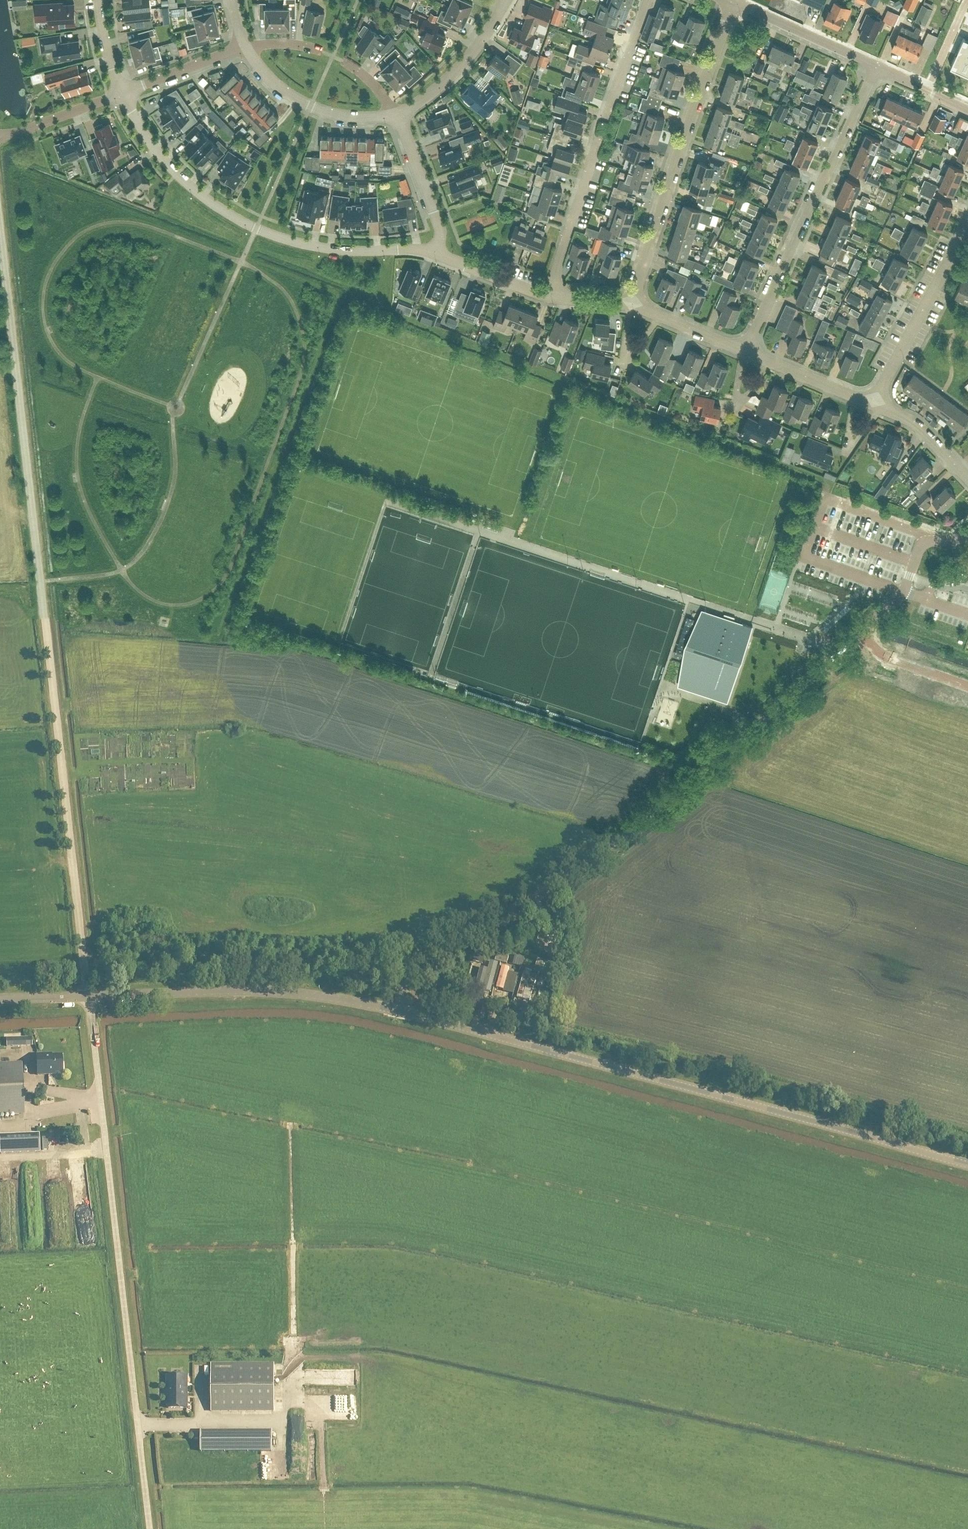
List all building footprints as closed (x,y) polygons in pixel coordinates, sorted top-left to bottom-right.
[(151,7),(150,0),(124,0),(125,10),(151,7)] [(278,28),(290,28),(290,17),(296,17),(296,0),(284,0),(284,8),(278,8),(278,28)] [(468,14),(473,3),(466,0),(452,0),(449,6),(468,14)] [(629,5),(613,0),(611,0),(608,6),(601,3),(595,18),(616,26),(620,15),(625,17),(629,5)] [(821,8),(824,0),(802,0),(821,8)] [(904,6),(910,9),(914,0),(907,0),(904,6)] [(278,28),(278,8),(266,8),(266,2),(260,2),(260,18),(266,18),(266,28),(278,28)] [(829,10),(824,21),(837,27),(843,16),(847,17),(851,9),(847,7),(834,2),(831,11),(829,10)] [(63,5),(63,3),(35,4),(36,20),(49,20),(49,28),(60,27),(60,25),(76,24),(74,4),(63,5)] [(543,8),(531,3),(528,11),(526,10),(524,15),(528,17),(523,27),(524,27),(523,30),(515,27),(513,30),(512,29),(509,36),(510,37),(509,40),(521,45),(520,46),(529,50),(535,35),(533,34),(539,21),(546,24),(552,9),(544,6),(543,8)] [(650,13),(645,27),(642,36),(652,40),(659,23),(669,27),(672,19),(671,19),(675,9),(660,3),(656,15),(650,13)] [(925,24),(933,8),(922,3),(915,20),(925,24)] [(407,17),(410,10),(397,4),(394,11),(407,17)] [(164,15),(169,14),(169,6),(161,7),(162,15),(164,15)] [(202,6),(187,10),(190,21),(195,19),(197,26),(217,21),(214,9),(204,12),(202,6)] [(463,25),(468,14),(449,6),(444,17),(439,14),(437,20),(451,26),(453,21),(463,25)] [(151,7),(125,10),(126,21),(132,20),(133,26),(153,24),(151,7)] [(172,16),(181,15),(181,8),(171,9),(172,16)] [(319,34),(325,13),(308,9),(305,18),(307,18),(306,21),(305,21),(303,30),(319,34)] [(553,9),(550,23),(557,25),(560,10),(553,9)] [(863,28),(859,35),(864,37),(864,39),(868,41),(869,39),(871,40),(872,40),(873,41),(879,28),(880,29),(884,21),(882,20),(881,19),(869,14),(867,13),(861,27),(863,28)] [(699,34),(704,22),(690,15),(686,22),(680,19),(672,36),(684,41),(686,36),(697,42),(700,35),(699,34)] [(914,31),(902,25),(904,19),(899,16),(892,30),(898,33),(891,47),(904,53),(914,31)] [(444,44),(446,43),(447,41),(446,39),(445,37),(445,35),(436,31),(439,25),(424,18),(419,30),(425,33),(421,40),(422,41),(421,44),(429,47),(430,44),(440,49),(442,43),(444,44)] [(593,41),(610,47),(614,36),(605,33),(608,25),(588,18),(583,32),(595,36),(593,41)] [(217,21),(197,26),(199,32),(186,35),(189,48),(211,42),(210,35),(220,33),(217,21)] [(363,37),(357,46),(360,48),(360,49),(359,49),(359,50),(359,51),(360,52),(361,53),(362,53),(363,53),(364,53),(364,52),(365,52),(368,54),(373,47),(374,48),(377,48),(378,46),(384,51),(394,39),(388,34),(385,37),(380,33),(379,34),(369,28),(364,24),(359,32),(362,34),(363,36),(363,37)] [(914,31),(904,53),(916,59),(922,45),(923,44),(916,41),(921,28),(916,26),(914,31)] [(133,52),(153,46),(150,35),(155,34),(153,27),(141,31),(142,37),(130,40),(133,52)] [(938,36),(928,32),(923,44),(922,45),(932,49),(938,36)] [(63,42),(62,34),(64,34),(64,33),(40,37),(42,52),(54,50),(56,61),(72,58),(71,57),(81,55),(79,39),(63,42)] [(950,67),(967,75),(967,40),(963,37),(960,45),(956,54),(950,67)] [(610,47),(593,41),(591,47),(579,43),(574,56),(578,57),(594,63),(597,55),(606,58),(610,47)] [(665,45),(658,43),(656,49),(663,52),(665,45)] [(771,77),(783,49),(772,44),(766,58),(770,60),(764,74),(771,77)] [(153,46),(133,52),(136,64),(149,60),(150,66),(163,62),(158,45),(153,47),(153,46)] [(180,56),(178,48),(172,49),(174,57),(180,56)] [(388,79),(403,66),(399,61),(403,58),(395,48),(385,57),(390,62),(380,70),(388,79)] [(794,54),(783,49),(771,77),(778,80),(782,73),(780,73),(783,65),(788,68),(787,70),(795,74),(800,63),(792,60),(794,54)] [(535,66),(539,55),(530,52),(526,63),(535,66)] [(659,76),(680,84),(684,73),(676,70),(681,58),(663,52),(659,64),(663,65),(659,76)] [(522,63),(508,53),(504,59),(496,53),(487,65),(504,78),(509,71),(513,74),(522,63)] [(536,65),(545,68),(548,57),(540,54),(536,65)] [(761,72),(765,63),(758,60),(758,57),(753,55),(751,61),(756,63),(753,69),(761,72)] [(596,85),(600,74),(591,71),(594,63),(578,57),(572,77),(576,78),(596,85)] [(749,70),(752,64),(743,60),(741,66),(749,70)] [(403,66),(388,79),(396,89),(406,80),(410,85),(422,75),(413,65),(407,71),(403,66)] [(75,74),(73,66),(46,74),(49,86),(62,82),(66,95),(92,87),(87,71),(75,74)] [(814,76),(842,89),(847,78),(833,72),(830,78),(822,74),(823,72),(817,69),(814,76)] [(814,76),(814,77),(798,70),(794,79),(813,87),(814,85),(818,87),(819,85),(825,88),(823,93),(837,99),(842,89),(814,76)] [(225,99),(244,81),(234,71),(216,89),(211,83),(205,89),(214,99),(220,93),(225,99)] [(725,84),(740,89),(744,77),(729,72),(725,84)] [(31,75),(33,82),(41,79),(42,79),(41,73),(40,74),(39,73),(31,75)] [(676,95),(680,84),(659,76),(655,88),(651,86),(648,94),(662,99),(665,91),(676,95)] [(592,97),(596,85),(576,78),(574,84),(570,82),(565,95),(565,96),(581,101),(583,94),(592,97)] [(234,108),(252,90),(244,81),(225,99),(231,104),(233,103),(235,106),(234,107),(234,108)] [(483,90),(481,90),(472,82),(461,94),(465,98),(465,99),(469,103),(471,103),(485,115),(486,114),(487,115),(489,115),(491,112),(491,110),(490,109),(496,103),(493,101),(499,93),(489,84),(483,90)] [(746,91),(740,89),(725,84),(720,96),(736,102),(738,96),(744,98),(744,97),(753,100),(755,95),(746,91)] [(746,91),(755,95),(757,89),(748,86),(746,91)] [(165,119),(187,104),(176,88),(165,95),(169,101),(160,108),(163,112),(161,113),(165,119)] [(521,94),(519,88),(511,90),(515,103),(523,101),(522,99),(524,99),(522,93),(521,94)] [(809,93),(819,98),(821,92),(812,88),(809,93)] [(243,117),(261,99),(252,90),(234,108),(240,113),(241,112),(244,115),(242,116),(243,117)] [(819,98),(809,93),(805,92),(802,99),(808,101),(808,100),(817,103),(819,98)] [(565,96),(565,95),(559,93),(553,108),(560,110),(565,112),(563,117),(583,124),(587,112),(578,110),(581,101),(565,96)] [(892,116),(898,101),(887,96),(880,110),(892,116)] [(251,126),(270,108),(261,99),(243,117),(248,122),(250,121),(253,124),(251,125),(251,126)] [(640,122),(661,129),(664,117),(657,115),(659,107),(641,101),(639,109),(644,111),(640,122)] [(904,121),(910,106),(898,101),(892,116),(903,121),(904,121)] [(204,112),(210,110),(208,103),(202,105),(204,112)] [(783,121),(789,107),(779,103),(774,116),(783,121)] [(800,109),(827,121),(832,110),(818,103),(814,111),(802,105),(800,109)] [(187,104),(165,119),(169,125),(171,123),(173,128),(183,121),(187,128),(197,119),(187,104)] [(743,129),(745,123),(730,118),(732,111),(717,106),(713,118),(728,123),(743,129)] [(904,121),(903,121),(898,134),(896,138),(900,140),(902,136),(903,136),(908,123),(916,126),(922,112),(910,106),(904,121)] [(439,116),(427,120),(431,132),(440,129),(443,138),(456,133),(453,124),(454,124),(449,112),(449,110),(448,111),(447,107),(437,111),(439,116)] [(270,108),(251,126),(260,134),(254,140),(260,146),(270,136),(265,130),(270,126),(271,127),(274,123),(274,122),(279,117),(270,108)] [(224,117),(228,113),(223,109),(220,112),(224,117)] [(822,133),(827,121),(800,109),(798,114),(805,117),(810,120),(807,127),(822,133)] [(939,130),(945,118),(935,114),(930,126),(939,130)] [(967,128),(967,121),(958,116),(952,130),(957,132),(959,128),(967,131),(967,128)] [(579,135),(583,124),(563,117),(561,122),(556,121),(552,135),(567,141),(570,132),(579,135)] [(233,126),(237,122),(232,118),(229,121),(233,126)] [(726,130),(728,123),(713,118),(708,130),(723,135),(729,137),(739,141),(741,135),(726,130)] [(471,119),(459,123),(462,130),(474,126),(471,119)] [(889,121),(886,128),(884,133),(889,135),(894,123),(889,121)] [(194,155),(212,137),(209,134),(209,131),(202,122),(190,132),(187,135),(191,140),(185,146),(186,147),(185,148),(189,152),(190,151),(194,155)] [(657,140),(661,129),(640,122),(637,134),(631,132),(629,139),(624,137),(623,142),(650,151),(650,150),(642,148),(646,137),(657,140)] [(103,125),(102,123),(96,125),(97,128),(96,128),(99,137),(101,137),(101,139),(93,142),(103,168),(114,164),(111,155),(120,151),(118,146),(120,146),(115,134),(114,135),(109,123),(103,125)] [(240,136),(244,133),(240,128),(236,132),(240,136)] [(450,165),(459,162),(459,160),(465,158),(462,150),(469,147),(467,143),(482,138),(478,129),(463,134),(465,140),(451,145),(452,147),(439,152),(441,158),(440,159),(441,164),(443,164),(444,166),(450,164),(450,165)] [(663,133),(666,140),(674,136),(672,130),(663,133)] [(719,148),(723,135),(708,130),(704,142),(719,148)] [(918,148),(925,135),(917,131),(913,139),(904,135),(902,140),(918,148)] [(502,149),(509,143),(500,132),(493,138),(502,149)] [(967,147),(967,133),(967,132),(965,138),(960,136),(959,138),(952,134),(950,139),(967,147)] [(72,159),(79,157),(78,155),(87,152),(80,134),(56,144),(63,161),(72,157),(72,159)] [(425,144),(431,141),(427,134),(421,137),(425,144)] [(860,145),(875,152),(887,157),(889,153),(885,151),(886,149),(877,145),(880,140),(865,134),(860,145)] [(565,148),(567,141),(552,135),(547,149),(552,151),(550,156),(570,163),(574,151),(565,148)] [(899,142),(885,135),(882,143),(895,149),(899,142)] [(333,162),(334,136),(321,136),(321,143),(319,143),(319,148),(321,148),(320,155),(313,155),(312,169),(320,169),(321,162),(333,162)] [(345,163),(346,137),(334,136),(333,162),(333,160),(337,160),(337,162),(345,163)] [(797,148),(812,154),(818,143),(803,136),(797,148)] [(212,137),(194,155),(197,158),(196,159),(200,164),(201,163),(202,164),(209,157),(214,162),(217,159),(227,148),(219,141),(216,141),(212,137)] [(358,163),(359,138),(346,137),(345,163),(346,163),(346,160),(350,161),(350,163),(358,163)] [(727,143),(737,147),(739,141),(729,137),(727,143)] [(371,164),(372,138),(359,138),(358,163),(359,161),(363,161),(362,164),(371,164)] [(392,173),(392,164),(384,164),(385,139),(372,138),(371,164),(378,164),(378,172),(392,173)] [(950,139),(948,143),(955,146),(960,149),(957,156),(967,161),(967,147),(950,139)] [(646,163),(650,151),(623,142),(620,150),(623,151),(622,156),(631,159),(627,169),(649,177),(653,165),(646,163)] [(869,163),(875,152),(860,145),(855,157),(869,163)] [(807,166),(812,154),(797,148),(792,160),(807,166)] [(256,159),(260,153),(254,149),(251,153),(252,153),(251,155),(252,156),(256,159)] [(917,149),(913,161),(919,163),(923,151),(917,149)] [(128,153),(130,159),(139,155),(136,150),(128,153)] [(250,165),(229,151),(221,163),(228,167),(220,178),(221,178),(222,181),(225,183),(228,183),(232,185),(237,184),(248,167),(250,165)] [(92,172),(101,169),(94,152),(86,155),(92,172)] [(567,174),(570,163),(550,156),(549,161),(544,160),(542,165),(538,164),(535,172),(536,172),(536,173),(556,179),(559,171),(567,174)] [(694,175),(710,180),(713,170),(721,172),(724,161),(711,157),(709,164),(698,161),(694,175)] [(864,175),(869,163),(855,157),(850,169),(864,175)] [(174,163),(179,169),(183,166),(179,160),(174,163)] [(875,166),(886,170),(890,172),(892,167),(884,165),(877,161),(875,166)] [(464,194),(471,191),(471,189),(478,187),(475,177),(483,174),(479,163),(454,172),(457,179),(450,181),(455,195),(464,192),(464,194)] [(944,175),(958,182),(964,170),(949,164),(944,175)] [(780,179),(795,185),(800,174),(785,167),(780,179)] [(150,183),(139,168),(124,180),(119,173),(120,173),(119,172),(106,183),(112,191),(116,193),(120,190),(122,192),(126,190),(132,197),(136,194),(138,195),(142,196),(146,192),(147,188),(146,187),(150,183)] [(646,188),(649,177),(627,169),(624,181),(620,179),(617,187),(614,185),(612,190),(627,195),(628,191),(632,192),(634,184),(646,188)] [(931,170),(930,173),(929,174),(936,178),(936,179),(941,181),(938,187),(953,194),(958,182),(944,175),(939,173),(931,170)] [(737,178),(743,181),(746,175),(740,172),(737,178)] [(772,181),(774,176),(765,172),(763,177),(772,181)] [(554,187),(556,179),(536,173),(533,184),(541,186),(538,194),(558,201),(562,189),(554,187)] [(707,190),(710,180),(694,175),(689,189),(700,192),(697,200),(699,200),(697,206),(711,211),(713,204),(711,204),(714,192),(707,190)] [(876,191),(877,187),(880,180),(867,175),(865,181),(873,185),(871,189),(876,191)] [(767,193),(769,188),(747,178),(745,183),(767,193)] [(840,190),(855,196),(860,184),(846,178),(840,190)] [(398,182),(403,196),(411,193),(406,179),(398,182)] [(789,198),(795,185),(780,179),(774,191),(789,198)] [(922,186),(934,191),(937,184),(925,179),(922,186)] [(931,197),(934,191),(922,186),(919,192),(931,197)] [(326,207),(329,191),(320,189),(319,192),(311,190),(310,194),(305,193),(303,200),(301,200),(297,215),(315,220),(318,205),(326,207)] [(501,200),(503,192),(494,189),(492,197),(501,200)] [(623,207),(627,195),(612,190),(608,202),(613,204),(609,215),(630,222),(634,210),(623,207)] [(853,200),(855,196),(840,190),(835,201),(849,208),(853,200)] [(733,203),(735,196),(719,191),(717,198),(733,203)] [(784,210),(789,198),(774,191),(769,203),(784,210)] [(354,225),(356,204),(348,204),(349,197),(333,194),(329,217),(341,219),(341,225),(343,225),(344,227),(348,227),(349,225),(354,225)] [(558,201),(538,194),(535,205),(530,204),(527,212),(548,220),(551,211),(555,212),(558,201)] [(901,204),(911,209),(914,202),(896,194),(892,204),(900,208),(901,204)] [(356,204),(354,225),(358,225),(359,227),(364,228),(365,226),(367,226),(367,220),(379,219),(378,196),(362,197),(362,204),(356,204)] [(386,224),(409,221),(407,210),(415,209),(415,207),(411,196),(398,199),(399,206),(384,208),(386,224)] [(739,197),(735,206),(745,210),(755,214),(757,209),(748,205),(749,201),(739,197)] [(932,210),(947,216),(952,205),(938,198),(932,210)] [(927,208),(920,204),(917,203),(915,207),(925,212),(927,208)] [(678,221),(696,227),(698,220),(709,224),(713,213),(684,204),(682,211),(681,211),(678,221)] [(862,221),(865,215),(853,209),(850,215),(862,221)] [(460,220),(465,233),(493,223),(489,210),(460,220)] [(942,228),(947,216),(932,210),(927,222),(942,228)] [(757,224),(772,231),(777,219),(762,212),(757,224)] [(922,225),(924,218),(913,213),(910,220),(922,225)] [(630,222),(609,215),(609,216),(610,216),(606,227),(601,225),(598,232),(613,237),(615,230),(626,233),(630,222)] [(831,227),(846,234),(851,222),(836,215),(831,227)] [(749,226),(751,222),(742,218),(740,222),(749,226)] [(517,244),(525,223),(521,221),(519,226),(515,224),(509,241),(517,244)] [(694,232),(696,227),(678,221),(675,231),(693,237),(693,236),(701,239),(702,234),(694,232)] [(525,247),(531,231),(527,229),(529,224),(525,223),(517,244),(525,247)] [(712,231),(717,233),(721,226),(715,224),(712,231)] [(766,243),(772,231),(757,224),(751,236),(766,243)] [(893,230),(901,235),(904,231),(895,226),(893,230)] [(907,238),(921,246),(927,234),(913,226),(907,238)] [(533,250),(541,229),(537,227),(535,232),(531,231),(525,247),(533,250)] [(831,227),(825,239),(840,245),(846,234),(831,227)] [(541,229),(533,250),(541,253),(547,237),(543,235),(545,230),(541,229)] [(744,238),(746,233),(737,229),(735,234),(744,238)] [(899,239),(901,235),(893,230),(890,234),(899,239)] [(689,247),(693,237),(675,231),(671,241),(689,247)] [(713,244),(717,233),(712,231),(707,241),(713,244)] [(860,241),(862,236),(853,232),(851,237),(860,241)] [(761,255),(766,243),(751,236),(746,248),(761,255)] [(915,257),(921,246),(907,238),(900,249),(915,257)] [(819,257),(834,264),(837,258),(841,260),(847,248),(840,245),(825,239),(820,250),(822,251),(819,257)] [(616,273),(621,256),(613,254),(616,245),(603,241),(599,254),(606,256),(602,268),(616,273)] [(686,258),(689,247),(671,241),(668,252),(686,258)] [(711,254),(714,247),(706,243),(702,251),(711,254)] [(858,247),(848,243),(846,248),(855,252),(858,247)] [(593,265),(595,258),(589,257),(583,255),(585,247),(574,244),(570,256),(575,258),(571,269),(584,273),(587,263),(593,265)] [(708,262),(711,254),(702,251),(699,258),(708,262)] [(873,261),(882,266),(885,262),(876,257),(873,261)] [(888,269),(902,276),(908,265),(894,257),(888,269)] [(738,270),(753,277),(759,265),(744,258),(738,270)] [(724,263),(733,267),(735,263),(726,259),(724,263)] [(703,270),(706,265),(695,260),(693,266),(695,267),(694,270),(699,272),(700,269),(703,270)] [(880,270),(882,266),(873,261),(871,265),(880,270)] [(731,272),(733,267),(724,263),(722,268),(731,272)] [(806,276),(821,283),(827,271),(812,264),(806,276)] [(849,271),(855,274),(858,267),(852,264),(849,271)] [(691,269),(682,265),(679,270),(688,274),(691,269)] [(409,267),(400,287),(406,289),(404,294),(417,300),(422,288),(415,286),(422,271),(414,268),(414,269),(409,267)] [(843,280),(847,272),(834,267),(830,275),(843,280)] [(895,288),(902,276),(888,269),(881,280),(895,288)] [(683,286),(687,276),(673,270),(670,279),(662,276),(656,292),(669,298),(673,288),(678,290),(680,284),(683,286)] [(748,289),(753,277),(738,270),(733,282),(748,289)] [(699,282),(701,276),(693,273),(691,278),(688,277),(682,293),(688,295),(684,304),(698,310),(705,293),(698,290),(701,282),(699,282)] [(726,278),(715,273),(713,279),(724,283),(726,278)] [(434,274),(426,293),(443,300),(451,281),(434,274)] [(816,295),(821,283),(806,276),(801,288),(816,295)] [(871,303),(886,311),(892,299),(885,296),(888,292),(879,288),(872,284),(872,283),(862,277),(861,278),(857,276),(853,283),(857,285),(858,285),(868,291),(867,293),(875,297),(871,303)] [(962,278),(955,294),(967,300),(967,280),(962,278)] [(836,290),(838,285),(829,281),(827,286),(836,290)] [(467,300),(460,297),(454,313),(469,319),(473,311),(478,313),(479,311),(481,311),(484,304),(482,303),(485,294),(480,292),(481,290),(474,287),(473,289),(472,289),(467,300)] [(811,306),(816,295),(801,288),(796,300),(811,306)] [(733,323),(740,307),(732,304),(736,296),(724,290),(717,306),(723,308),(719,317),(733,323)] [(823,293),(821,297),(830,301),(832,297),(823,293)] [(864,305),(866,300),(857,295),(855,300),(864,305)] [(797,308),(785,303),(783,309),(794,314),(797,308)] [(880,322),(886,311),(871,303),(865,314),(880,322)] [(517,326),(523,309),(509,304),(506,312),(500,309),(493,326),(504,330),(507,322),(517,326)] [(825,313),(827,308),(818,305),(816,309),(825,313)] [(858,316),(860,311),(851,307),(849,311),(858,316)] [(523,309),(517,326),(526,329),(523,338),(534,342),(540,325),(534,323),(538,315),(523,309)] [(794,314),(783,309),(781,315),(792,320),(794,314)] [(423,316),(422,318),(433,323),(434,321),(437,314),(426,310),(423,316)] [(849,319),(839,313),(834,321),(845,327),(849,319)] [(877,327),(880,322),(865,314),(859,326),(873,334),(874,333),(875,334),(878,328),(877,327)] [(781,315),(778,321),(789,326),(792,320),(781,315)] [(579,323),(565,317),(563,322),(557,320),(549,338),(563,343),(566,336),(572,339),(579,323)] [(801,352),(807,338),(798,335),(803,322),(793,318),(787,332),(793,334),(787,347),(801,352)] [(828,364),(834,348),(825,345),(829,337),(823,335),(829,321),(822,319),(811,347),(818,350),(814,358),(828,364)] [(614,349),(616,332),(609,331),(610,322),(596,320),(594,339),(607,341),(606,348),(614,349)] [(789,326),(778,321),(776,327),(787,332),(789,326)] [(852,342),(855,332),(848,329),(841,346),(848,349),(840,369),(852,374),(855,366),(858,367),(861,359),(858,358),(863,346),(852,342)] [(666,380),(669,371),(674,358),(668,355),(673,343),(659,337),(651,355),(659,358),(656,366),(652,373),(666,380)] [(541,350),(534,347),(528,361),(535,364),(541,350)] [(584,358),(586,349),(579,347),(577,356),(584,358)] [(696,373),(703,356),(689,350),(684,362),(676,359),(671,372),(684,377),(687,369),(696,373)] [(608,378),(611,365),(603,363),(605,356),(588,351),(584,366),(593,368),(591,374),(608,378)] [(569,371),(574,358),(565,355),(560,367),(569,371)] [(721,383),(728,366),(715,361),(709,374),(702,371),(698,382),(710,387),(713,380),(721,383)] [(648,378),(635,370),(627,382),(645,393),(650,386),(657,390),(664,381),(652,373),(648,378)] [(914,396),(925,382),(913,373),(903,388),(914,396)] [(925,405),(936,390),(925,382),(914,396),(925,405)] [(784,399),(787,390),(774,385),(769,397),(763,395),(756,410),(770,416),(774,406),(780,408),(781,407),(784,409),(787,400),(784,399)] [(680,397),(683,390),(678,388),(675,395),(680,397)] [(925,405),(936,413),(947,399),(936,390),(925,405)] [(717,420),(721,407),(713,405),(714,398),(696,394),(693,408),(702,410),(701,417),(717,420)] [(758,405),(760,398),(751,395),(748,402),(758,405)] [(806,417),(813,401),(799,395),(794,407),(788,404),(783,417),(794,421),(798,413),(806,417)] [(936,413),(947,421),(958,407),(947,399),(936,413)] [(833,428),(840,412),(826,407),(821,417),(815,414),(809,429),(821,434),(824,425),(833,428)] [(967,417),(967,414),(958,407),(947,421),(959,430),(967,417)] [(780,424),(761,414),(758,421),(749,416),(742,429),(739,436),(748,440),(751,434),(764,440),(768,433),(774,436),(780,424)] [(934,425),(938,419),(934,416),(929,422),(934,425)] [(901,438),(888,432),(885,438),(874,433),(869,445),(880,450),(879,451),(892,457),(891,461),(896,464),(904,446),(898,444),(901,438)] [(828,466),(830,460),(833,454),(825,451),(828,444),(810,437),(805,451),(808,452),(807,454),(812,457),(811,460),(828,466)] [(791,462),(793,455),(783,451),(781,459),(791,462)] [(919,495),(934,480),(927,472),(933,467),(922,456),(910,468),(920,478),(911,486),(919,495)] [(888,488),(899,473),(892,468),(882,483),(883,484),(888,487),(888,488)] [(883,484),(875,495),(882,498),(888,487),(883,484)] [(948,488),(946,486),(932,499),(942,509),(955,496),(951,490),(952,489),(949,486),(948,488)] [(925,509),(931,504),(927,500),(931,496),(925,490),(916,499),(925,509)] [(902,502),(906,506),(913,499),(909,495),(902,502)] [(771,577),(765,594),(794,604),(797,596),(819,603),(824,588),(807,583),(805,589),(771,577)] [(727,701),(752,625),(742,622),(742,623),(704,610),(679,685),(727,701)] [(500,963),(503,953),(502,953),(503,950),(497,949),(497,952),(494,962),(500,963)] [(503,953),(500,963),(506,965),(508,955),(503,953)] [(548,968),(549,962),(537,959),(536,962),(533,972),(540,974),(541,966),(548,968)] [(477,989),(488,992),(495,967),(483,964),(477,989)] [(496,994),(508,997),(516,970),(503,966),(496,994)] [(529,1002),(536,975),(523,972),(516,999),(529,1002)] [(27,1046),(27,1038),(13,1038),(13,1046),(27,1046)] [(51,1057),(51,1055),(36,1055),(37,1077),(55,1076),(55,1073),(62,1073),(61,1056),(51,1057)] [(24,1114),(22,1063),(0,1064),(0,1115),(24,1114)] [(40,1153),(39,1135),(0,1136),(0,1154),(40,1153)] [(83,1177),(83,1161),(69,1161),(69,1177),(83,1177)] [(273,1365),(210,1366),(211,1412),(273,1412),(273,1365)] [(186,1409),(186,1376),(166,1376),(166,1390),(168,1390),(168,1398),(166,1398),(166,1407),(168,1407),(168,1409),(186,1409)] [(342,1403),(341,1414),(353,1415),(354,1404),(342,1403)] [(200,1431),(200,1452),(272,1452),(272,1431),(200,1431)] [(289,1461),(289,1474),(302,1474),(302,1458),(297,1458),(297,1461),(289,1461)]
